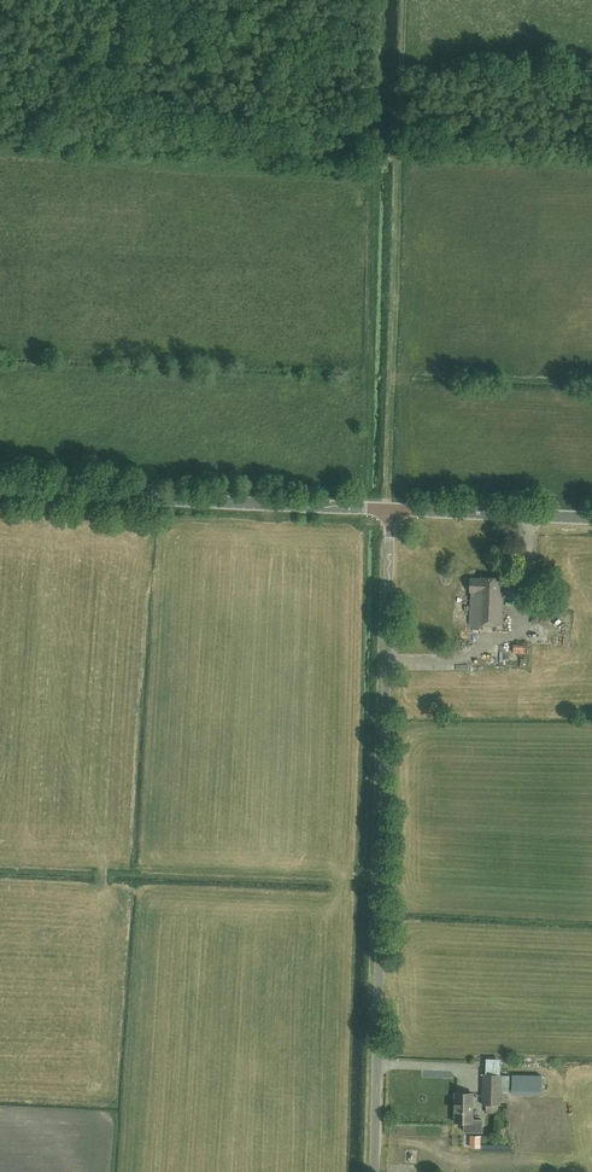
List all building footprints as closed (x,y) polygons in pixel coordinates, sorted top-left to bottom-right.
[(502,597),(502,591),(500,591),(500,577),(481,577),(480,577),(470,577),(470,591),(471,591),(470,624),(503,625),(503,624),(501,624),(502,597)] [(432,596),(433,614),(451,613),(450,595),(432,596)] [(550,628),(551,642),(560,642),(559,627),(550,628)] [(502,1066),(501,1054),(487,1055),(488,1067),(502,1066)] [(498,1113),(498,1105),(501,1105),(502,1074),(483,1073),(482,1104),(486,1104),(486,1113),(498,1113)] [(503,1074),(504,1087),(522,1086),(522,1073),(503,1074)] [(457,1092),(456,1122),(472,1122),(472,1093),(457,1092)] [(482,1142),(482,1129),(471,1129),(471,1142),(482,1142)]
